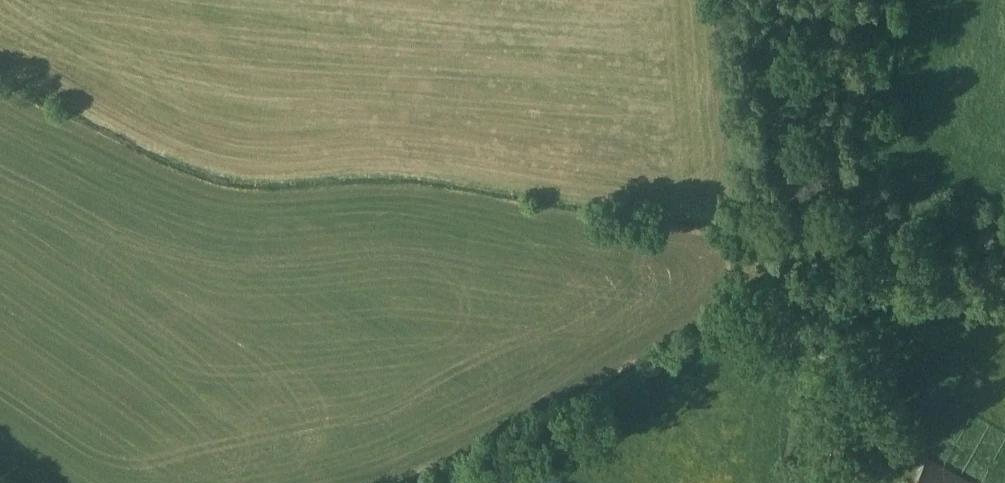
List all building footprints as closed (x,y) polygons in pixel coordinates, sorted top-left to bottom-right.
[(914,482),(968,482),(934,464),(927,460),(914,482)]
